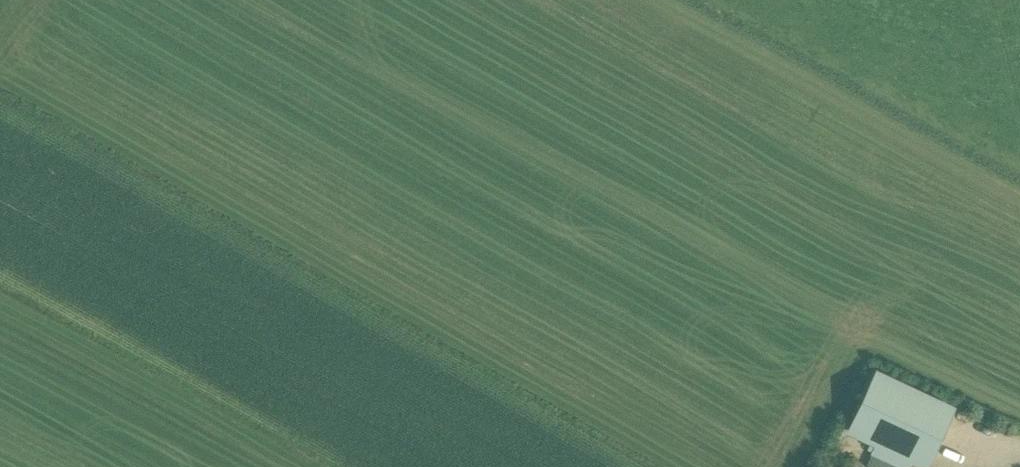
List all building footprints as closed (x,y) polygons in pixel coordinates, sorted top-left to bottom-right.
[(952,411),(873,374),(848,428),(878,442),(873,453),(904,466),(907,466),(912,458),(927,465),(952,411)]
